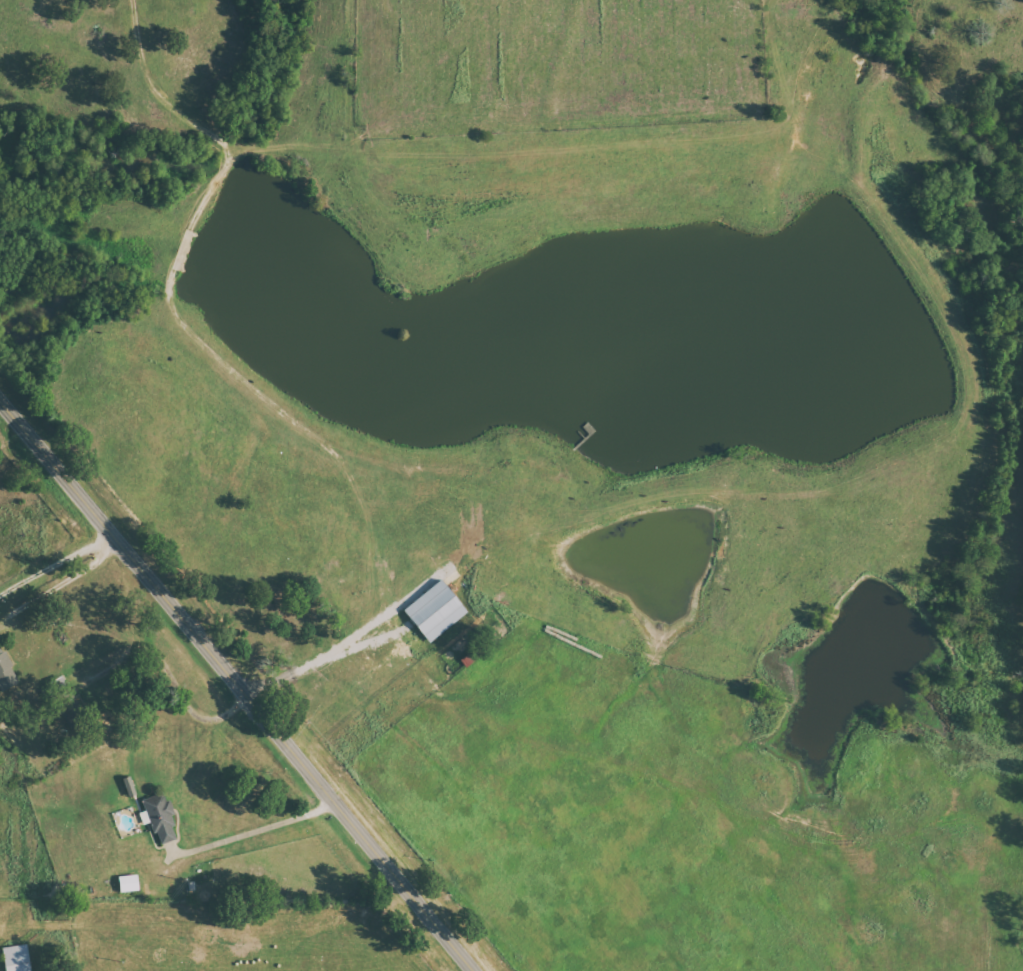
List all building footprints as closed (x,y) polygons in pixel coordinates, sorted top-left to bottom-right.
[(401,610),(427,643),(466,613),(440,580),(401,610)] [(157,845),(176,839),(169,816),(171,815),(164,792),(142,800),(157,845)] [(119,893),(137,891),(136,875),(117,877),(119,893)] [(23,944),(0,949),(0,951),(4,970),(28,970),(23,944)]
